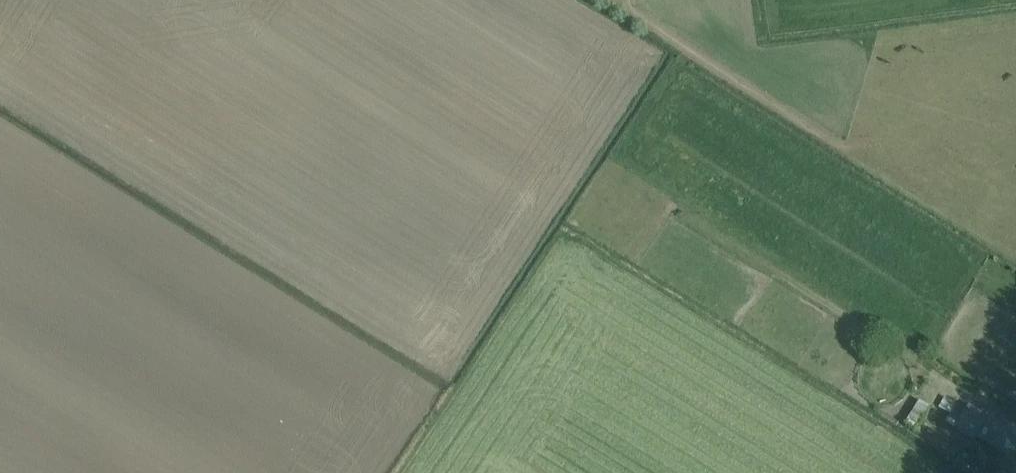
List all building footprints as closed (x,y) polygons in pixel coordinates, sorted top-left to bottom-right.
[(938,407),(950,413),(948,416),(957,422),(956,424),(1015,459),(1015,457),(1015,429),(987,412),(987,413),(981,409),(980,412),(968,404),(965,409),(956,403),(944,397),(938,407)]
